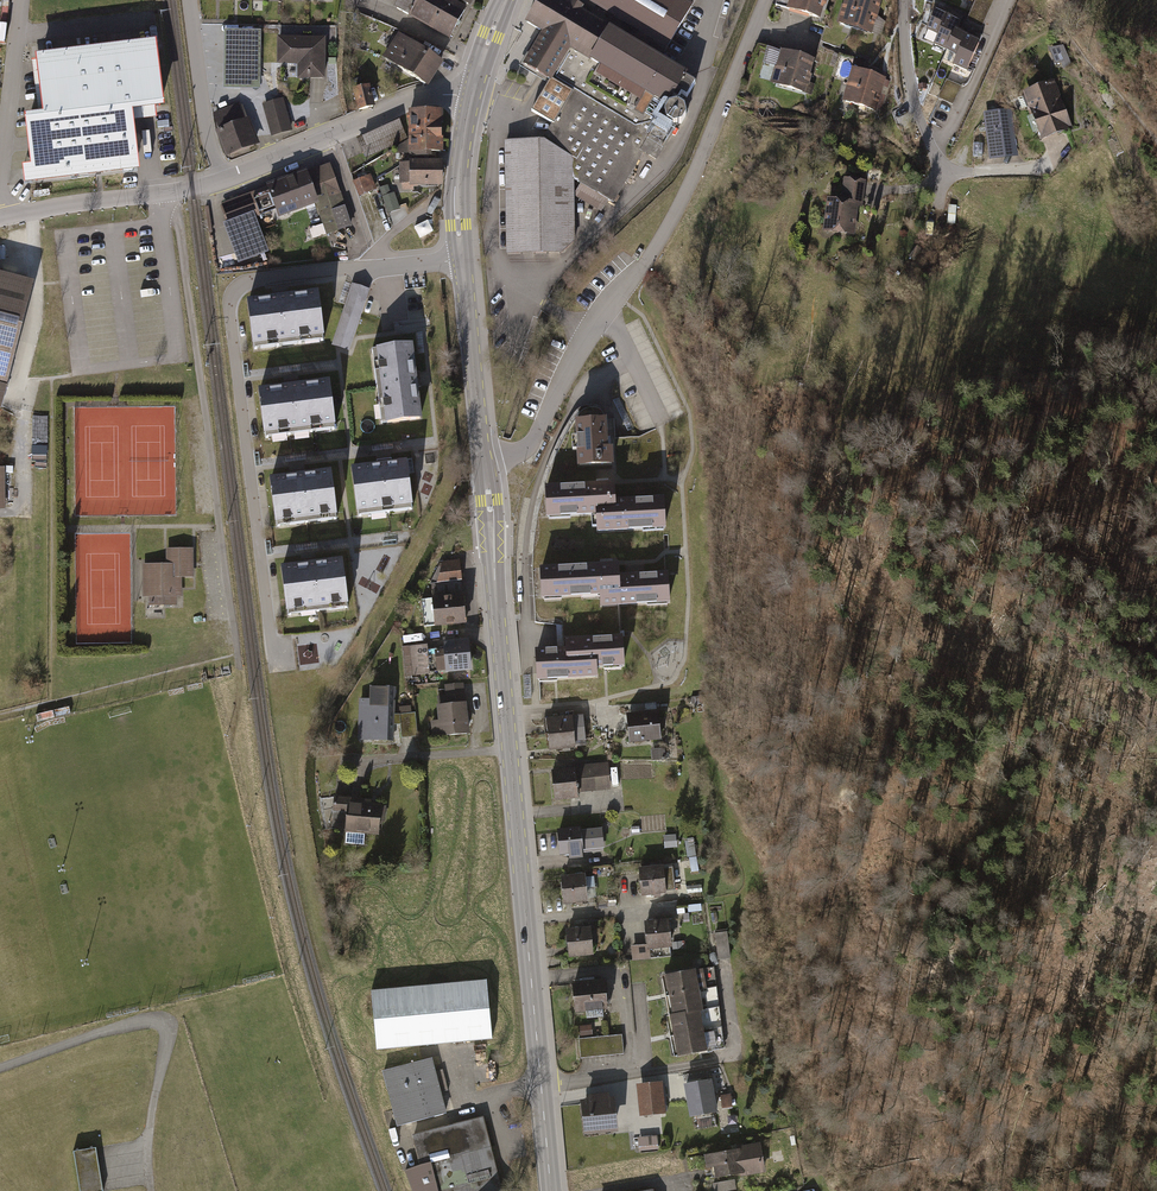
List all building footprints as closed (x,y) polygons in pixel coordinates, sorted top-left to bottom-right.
[(465,9),(448,0),(398,0),(394,8),(409,16),(408,18),(449,40),(465,9)] [(660,60),(693,4),(686,0),(586,0),(582,7),(569,0),(568,0),(567,3),(562,0),(538,0),(523,25),(539,35),(520,68),(551,86),(570,53),(666,110),(669,111),(689,76),(660,60)] [(787,9),(821,19),(826,0),(790,0),(787,9)] [(878,0),(846,0),(839,25),(872,35),(872,33),(877,15),(881,1),(878,0)] [(968,22),(983,28),(995,0),(977,0),(968,22)] [(952,11),(949,17),(961,22),(964,16),(952,11)] [(949,17),(937,12),(929,32),(939,37),(935,47),(948,53),(958,32),(962,22),(961,22),(949,17)] [(885,22),(877,15),(872,33),(882,36),(885,22)] [(845,32),(826,27),(822,42),(841,47),(845,32)] [(260,31),(223,31),(222,89),(259,89),(260,31)] [(971,31),(968,37),(980,42),(983,36),(971,31)] [(968,37),(958,32),(948,53),(959,58),(954,68),(967,73),(981,43),(980,42),(968,37)] [(445,60),(400,33),(385,58),(430,85),(445,60)] [(325,38),(277,38),(277,65),(296,65),(296,80),(325,80),(325,38)] [(1062,45),(1048,48),(1055,65),(1070,60),(1062,45)] [(155,46),(39,60),(46,119),(28,121),(35,179),(137,167),(130,108),(162,104),(155,46)] [(815,61),(767,47),(763,63),(776,66),(771,85),(805,95),(815,61)] [(839,53),(820,47),(816,62),(835,68),(839,53)] [(570,94),(543,141),(574,160),(574,180),(581,184),(609,201),(613,203),(643,154),(657,162),(673,130),(659,121),(666,110),(570,53),(551,86),(570,94)] [(854,59),(852,68),(862,70),(864,62),(854,59)] [(885,79),(852,70),(843,103),(876,112),(885,79)] [(961,86),(946,80),(939,98),(954,104),(961,86)] [(1055,81),(1024,93),(1044,141),(1070,131),(1074,129),(1055,81)] [(372,85),(354,89),(360,111),(377,107),(372,85)] [(284,99),(262,104),(270,137),(292,131),(284,99)] [(239,103),(212,113),(227,156),(260,144),(250,117),(245,119),(239,103)] [(670,110),(666,117),(668,125),(675,129),(682,127),(687,120),(684,111),(678,108),(670,110)] [(444,111),(410,112),(410,116),(408,116),(408,123),(410,123),(410,139),(443,139),(443,127),(444,127),(444,111)] [(1012,111),(985,115),(990,157),(1018,153),(1012,111)] [(398,121),(357,139),(365,158),(407,140),(398,121)] [(445,138),(443,139),(410,139),(410,154),(410,157),(433,157),(433,155),(445,155),(445,138)] [(399,154),(410,154),(410,139),(398,146),(399,154)] [(543,141),(504,143),(507,255),(561,255),(575,243),(575,195),(574,180),(574,160),(543,141)] [(983,144),(974,144),(974,157),(983,157),(983,144)] [(443,161),(409,161),(409,163),(400,163),(399,183),(409,184),(409,186),(443,187),(443,161)] [(267,188),(222,204),(220,207),(226,223),(253,213),(255,218),(275,211),(279,220),(317,206),(323,223),(308,228),(313,241),(352,227),(330,165),(307,173),(307,171),(267,186),(267,188)] [(866,178),(844,175),(841,197),(827,195),(822,228),(854,233),(858,205),(862,206),(866,178)] [(370,176),(354,182),(359,196),(375,190),(370,176)] [(609,201),(581,184),(575,195),(603,211),(609,201)] [(395,193),(382,197),(388,214),(401,209),(395,193)] [(255,218),(253,213),(226,223),(224,224),(239,264),(268,252),(255,218)] [(416,227),(420,238),(434,233),(430,222),(416,227)] [(0,278),(0,381),(6,383),(31,286),(0,278)] [(345,306),(332,346),(348,351),(361,312),(367,294),(368,290),(359,287),(352,285),(345,306)] [(282,297),(248,301),(253,348),(326,339),(320,292),(282,297)] [(413,349),(371,354),(380,428),(422,423),(417,381),(413,349)] [(299,364),(279,367),(280,374),(300,371),(299,364)] [(292,388),(259,392),(266,440),(336,432),(330,383),(292,388)] [(619,397),(613,400),(627,431),(634,428),(619,397)] [(602,414),(572,416),(575,463),(611,461),(610,442),(604,443),(603,439),(602,414)] [(393,442),(372,445),(373,452),(394,449),(393,442)] [(305,453),(285,456),(286,463),(306,460),(305,453)] [(385,466),(352,470),(358,516),(415,508),(408,463),(385,466)] [(0,468),(0,509),(8,509),(8,468),(0,468)] [(299,476),(270,480),(276,526),(338,518),(332,472),(299,476)] [(601,480),(540,483),(541,514),(592,511),(593,530),(662,526),(660,494),(610,497),(609,480),(601,480)] [(317,542),(297,545),(298,552),(318,549),(317,542)] [(196,548),(168,548),(167,565),(145,565),(145,605),(183,605),(183,581),(196,581),(196,548)] [(459,558),(442,561),(442,562),(437,581),(462,579),(459,558)] [(309,565),(282,568),(289,616),(351,607),(344,560),(309,565)] [(615,561),(536,565),(538,596),(597,593),(598,604),(667,601),(665,569),(633,571),(616,572),(615,561)] [(437,581),(442,562),(439,562),(431,582),(431,594),(463,590),(462,579),(437,581)] [(432,596),(420,598),(423,625),(466,621),(463,590),(431,594),(432,596)] [(455,635),(442,636),(444,655),(435,656),(437,671),(472,667),(469,636),(455,638),(455,635)] [(622,665),(620,635),(562,638),(562,647),(532,648),(533,679),(595,676),(594,666),(622,665)] [(427,644),(402,646),(405,675),(430,672),(427,644)] [(439,707),(437,707),(438,722),(430,723),(432,739),(468,736),(463,684),(445,686),(446,696),(438,697),(439,707)] [(394,685),(372,685),(371,698),(359,698),(359,739),(393,739),(394,685)] [(398,706),(399,713),(411,712),(411,705),(398,706)] [(656,710),(626,713),(629,741),(659,738),(656,710)] [(582,714),(543,718),(546,750),(574,747),(573,740),(584,739),(582,714)] [(664,747),(650,749),(651,761),(665,759),(664,747)] [(608,762),(551,767),(553,799),(577,798),(576,792),(610,789),(608,762)] [(372,798),(333,794),(332,812),(346,813),(345,830),(346,830),(364,832),(378,833),(379,821),(384,821),(386,806),(381,805),(381,802),(371,801),(372,798)] [(578,828),(556,830),(558,855),(566,854),(567,860),(582,859),(582,853),(604,851),(601,828),(579,830),(578,828)] [(364,832),(346,830),(345,842),(363,844),(364,832)] [(675,834),(664,835),(664,848),(676,847),(675,834)] [(693,837),(686,839),(687,840),(684,841),(687,858),(697,856),(693,837)] [(696,857),(689,858),(691,871),(698,870),(696,857)] [(661,864),(637,867),(641,896),(664,893),(664,890),(661,868),(661,864)] [(672,866),(661,868),(664,890),(675,889),(672,866)] [(584,874),(560,875),(562,903),(585,901),(585,898),(584,887),(594,886),(594,876),(584,877),(584,874)] [(701,884),(686,886),(687,893),(702,892),(701,884)] [(595,897),(594,886),(584,887),(585,898),(595,897)] [(700,904),(687,905),(688,912),(701,910),(700,904)] [(668,918),(642,921),(644,944),(645,948),(649,948),(650,957),(671,955),(668,918)] [(588,926),(564,928),(567,958),(591,956),(588,926)] [(726,932),(715,934),(719,959),(730,957),(726,932)] [(685,940),(672,942),(673,949),(686,947),(685,940)] [(645,948),(644,944),(630,945),(631,959),(650,957),(649,948),(645,948)] [(713,966),(663,974),(667,994),(715,987),(713,966)] [(486,979),(372,990),(377,1049),(492,1038),(486,979)] [(603,980),(570,984),(573,1012),(606,1009),(603,980)] [(715,987),(667,994),(671,1014),(718,1007),(715,987)] [(721,1027),(718,1007),(671,1014),(668,1014),(672,1034),(721,1027)] [(591,1024),(579,1026),(580,1036),(592,1035),(591,1024)] [(724,1048),(721,1027),(672,1034),(675,1056),(724,1048)] [(622,1035),(578,1039),(580,1058),(624,1054),(622,1035)] [(472,1045),(458,1046),(458,1060),(472,1059),(472,1045)] [(401,1078),(385,1082),(396,1125),(446,1112),(431,1058),(398,1066),(401,1078)] [(495,1063),(476,1065),(477,1073),(495,1071),(495,1063)] [(401,1078),(398,1066),(382,1070),(385,1082),(401,1078)] [(496,1081),(495,1071),(477,1073),(475,1073),(476,1083),(496,1081)] [(710,1079),(683,1084),(689,1117),(716,1112),(710,1079)] [(664,1084),(638,1085),(639,1115),(665,1114),(664,1084)] [(587,1098),(581,1099),(584,1134),(618,1130),(615,1095),(610,1096),(609,1092),(587,1094),(587,1098)] [(730,1094),(720,1095),(722,1108),(732,1107),(730,1094)] [(331,1107),(337,1121),(343,1119),(337,1105),(331,1107)] [(412,1134),(419,1164),(406,1169),(413,1190),(502,1190),(483,1116),(412,1134)] [(710,1116),(697,1119),(699,1129),(712,1126),(710,1116)] [(656,1135),(637,1137),(638,1151),(658,1149),(656,1135)] [(735,1149),(702,1154),(705,1170),(712,1168),(714,1178),(763,1170),(759,1143),(735,1147),(735,1149)] [(100,1149),(74,1153),(80,1190),(106,1190),(100,1149)] [(712,1183),(713,1190),(726,1190),(736,1189),(734,1179),(712,1183)]
